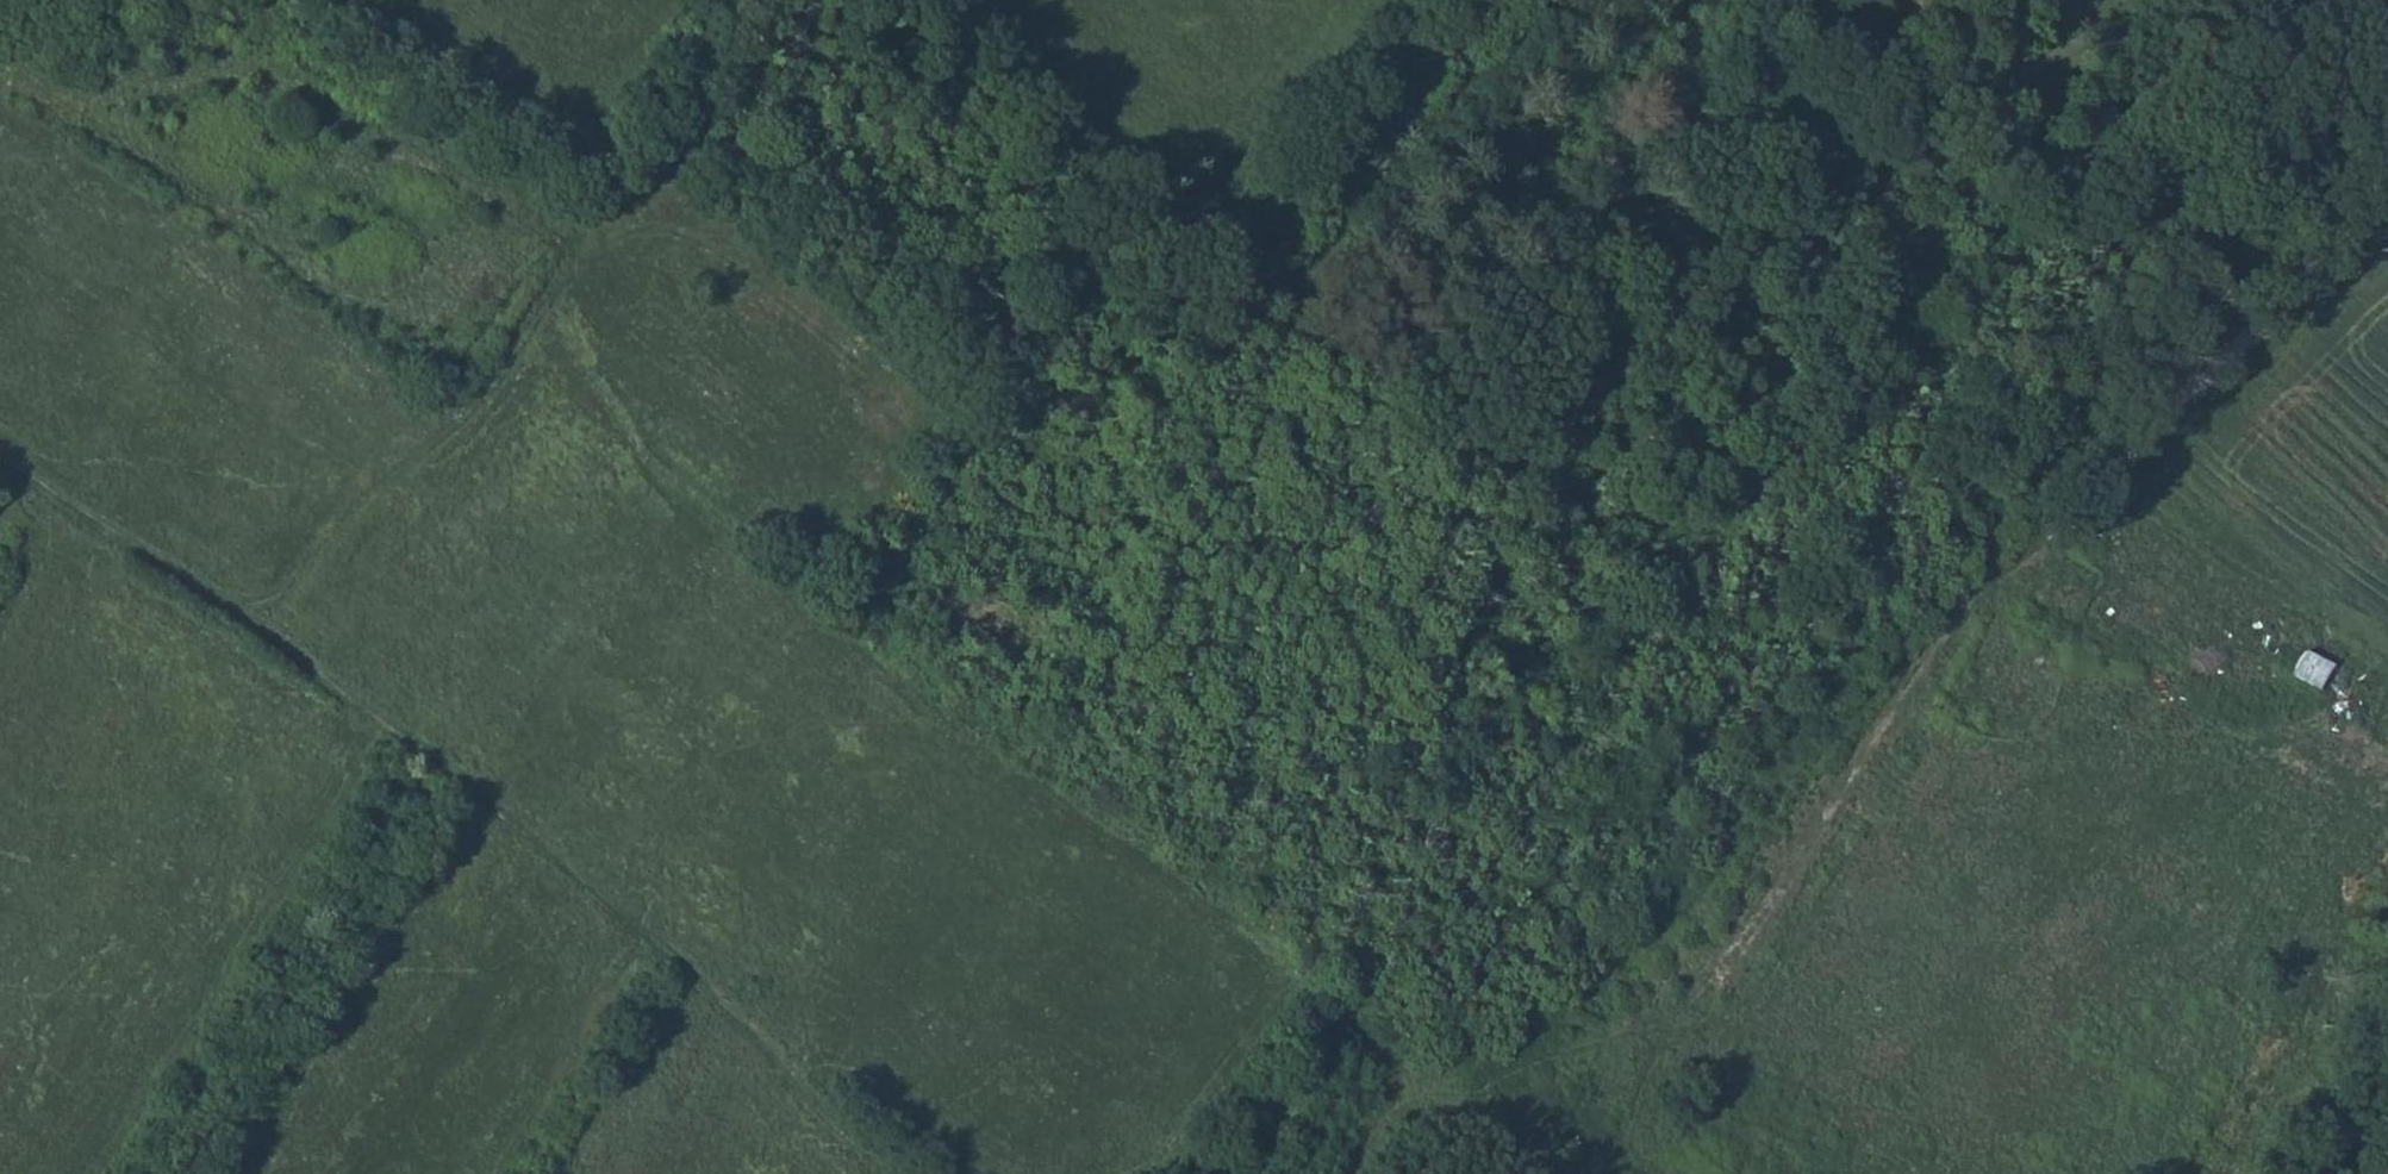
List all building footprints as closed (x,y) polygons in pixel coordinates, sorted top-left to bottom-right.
[(2298,674),(2321,685),(2333,661),(2309,650),(2298,674)]
